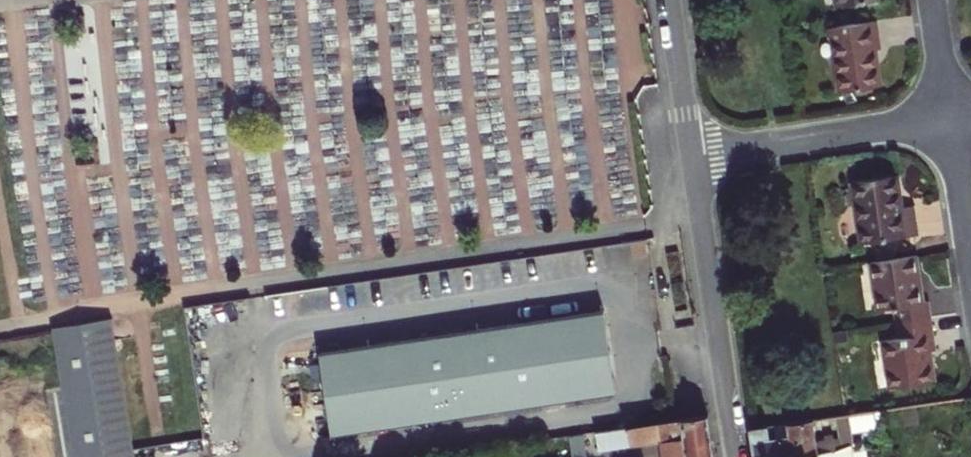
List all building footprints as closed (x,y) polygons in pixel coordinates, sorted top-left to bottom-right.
[(877,21),(831,27),(841,92),(880,86),(874,50),(881,49),(877,21)] [(903,208),(898,175),(853,182),(863,244),(920,235),(915,206),(903,208)] [(930,302),(924,303),(917,256),(871,263),(878,309),(894,307),(897,323),(932,318),(930,302)] [(603,311),(320,353),(332,435),(615,393),(603,311)] [(55,324),(77,456),(138,456),(114,314),(55,324)] [(937,350),(932,318),(897,323),(899,338),(882,341),(889,388),(935,381),(930,351),(937,350)] [(851,434),(879,430),(876,411),(848,415),(851,434)] [(664,456),(715,456),(714,451),(711,426),(709,415),(682,419),(687,449),(663,453),(664,456)] [(853,446),(851,434),(848,415),(844,416),(838,416),(841,438),(835,439),(837,450),(853,446)] [(661,440),(663,453),(687,449),(682,419),(629,426),(631,444),(661,440)] [(756,456),(793,456),(837,450),(835,439),(819,441),(816,420),(752,429),(754,446),(756,456)] [(629,426),(597,432),(599,449),(631,444),(629,426)]
